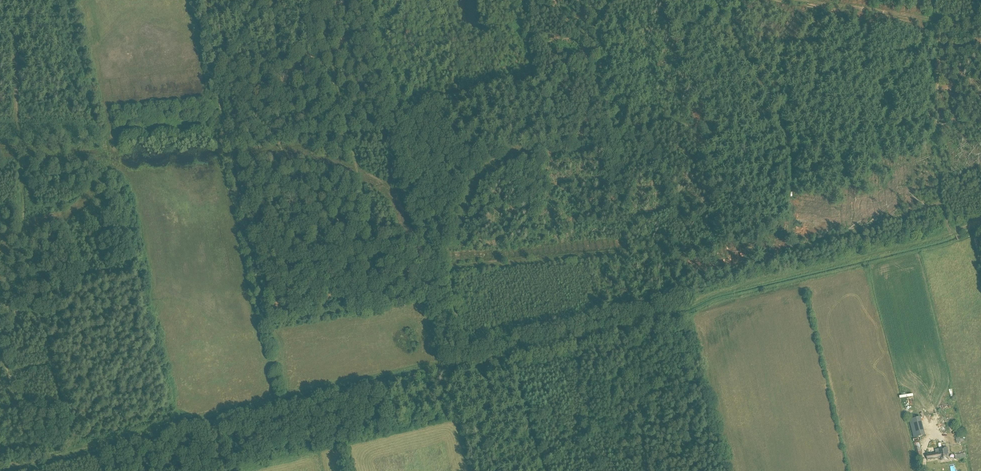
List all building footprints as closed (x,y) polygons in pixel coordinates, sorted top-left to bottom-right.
[(924,435),(920,418),(910,420),(914,438),(924,435)] [(955,436),(957,442),(964,441),(962,434),(955,436)] [(926,454),(927,460),(941,458),(941,461),(949,460),(948,455),(947,448),(935,450),(936,453),(926,454)]
